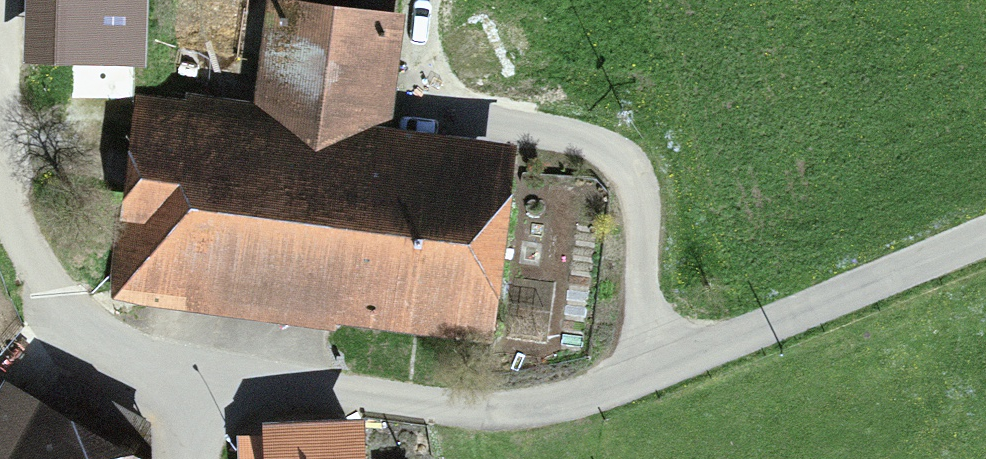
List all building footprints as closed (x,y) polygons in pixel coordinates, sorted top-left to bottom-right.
[(135,55),(136,0),(56,0),(55,52),(135,55)] [(370,154),(390,0),(279,0),(261,140),(215,134),(218,111),(146,107),(126,261),(472,305),(489,169),(370,154)] [(138,438),(100,418),(84,447),(0,401),(0,458),(127,458),(138,438)] [(348,426),(273,428),(273,434),(242,434),(243,458),(349,458),(348,426)]
